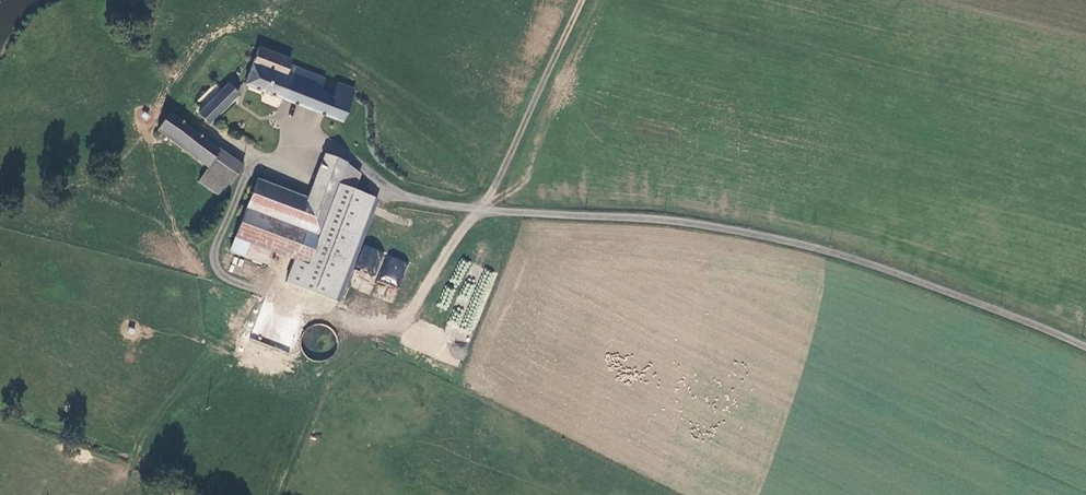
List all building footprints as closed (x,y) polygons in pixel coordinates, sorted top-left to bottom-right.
[(245,85),(353,124),(361,102),(352,98),(355,90),(336,83),(332,92),(322,88),(326,77),(289,64),(291,59),(258,48),(245,85)] [(209,124),(238,93),(228,83),(198,115),(209,124)] [(213,84),(198,101),(204,106),(219,89),(213,84)] [(221,151),(168,115),(155,134),(154,142),(158,145),(166,141),(208,170),(221,151)] [(244,166),(221,151),(208,170),(217,176),(230,186),(244,166)] [(298,227),(319,234),(338,187),(347,165),(326,156),(309,200),(298,227)] [(355,192),(361,176),(347,165),(338,187),(354,194),(355,192)] [(216,178),(217,176),(208,170),(198,184),(220,200),(225,193),(212,184),(216,178)] [(229,187),(216,178),(212,184),(225,193),(229,187)] [(247,209),(298,227),(309,200),(257,181),(247,209)] [(366,196),(355,192),(354,194),(338,187),(319,234),(308,262),(297,258),(291,273),(287,284),(328,298),(366,196)] [(245,214),(236,237),(273,250),(297,258),(306,234),(245,214)] [(268,266),(273,250),(236,237),(231,252),(268,266)] [(375,274),(384,252),(363,244),(355,267),(375,274)] [(398,289),(408,263),(388,255),(377,280),(398,289)]
